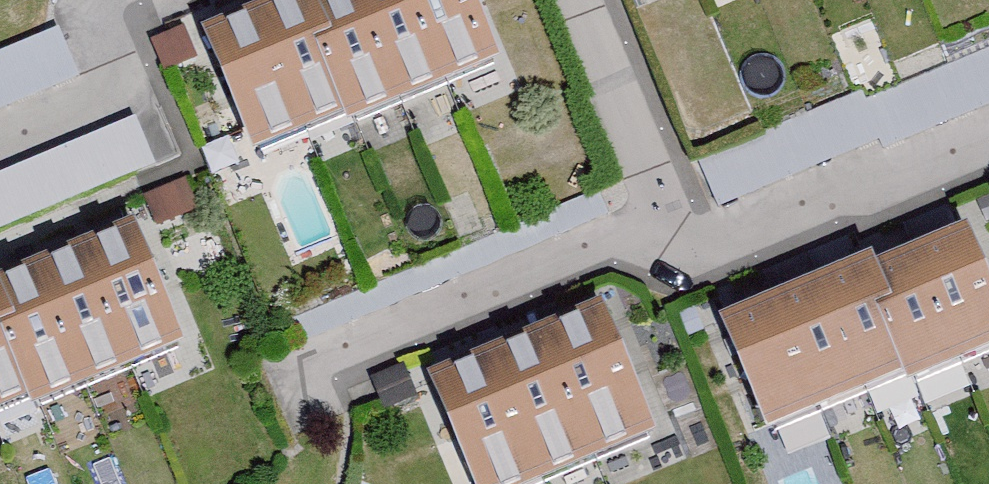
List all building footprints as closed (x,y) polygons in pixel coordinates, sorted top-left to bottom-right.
[(213,41),(259,169),(508,79),(480,0),(327,0),(213,41)] [(0,45),(0,104),(78,77),(59,24),(0,45)] [(988,103),(988,49),(698,150),(715,198),(988,103)] [(169,179),(148,123),(0,180),(0,242),(169,179)] [(0,288),(0,431),(202,355),(154,230),(0,288)] [(741,331),(785,441),(988,361),(988,281),(972,239),(741,331)] [(444,387),(483,483),(585,483),(674,449),(621,317),(444,387)]
